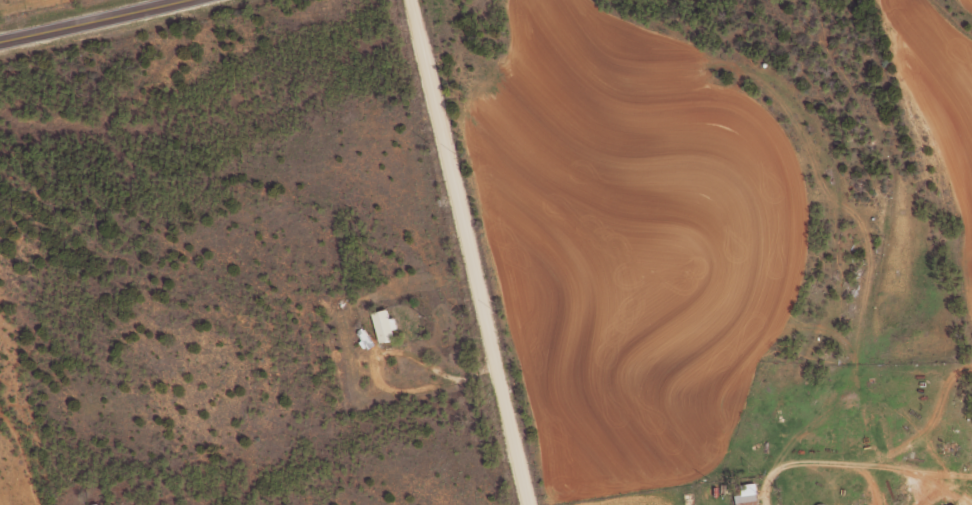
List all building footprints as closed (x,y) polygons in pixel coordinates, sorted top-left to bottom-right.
[(379,343),(395,339),(393,330),(397,328),(394,317),(389,318),(387,309),(371,313),(379,343)] [(375,344),(364,326),(355,332),(366,350),(375,344)] [(736,504),(758,504),(756,483),(741,484),(741,494),(735,495),(736,504)]
